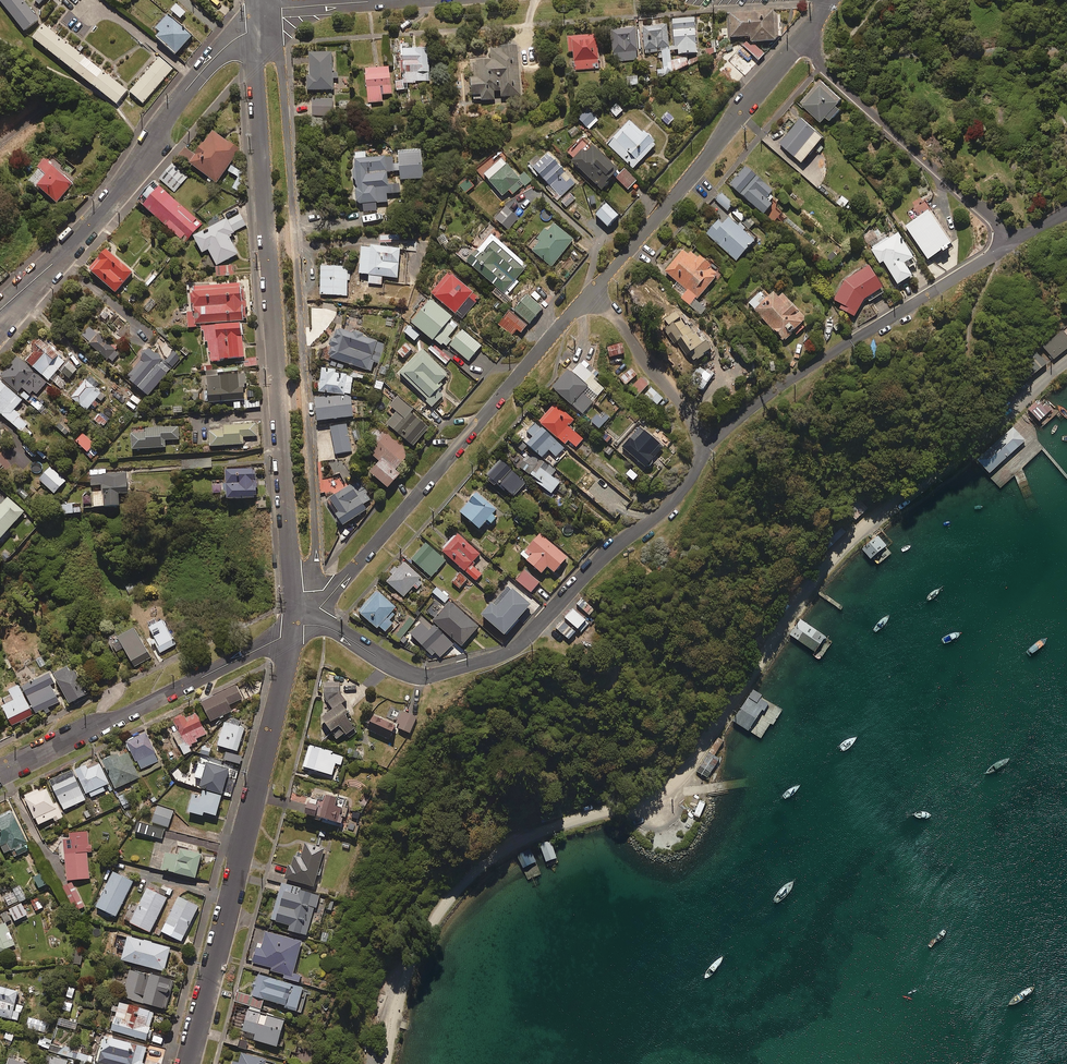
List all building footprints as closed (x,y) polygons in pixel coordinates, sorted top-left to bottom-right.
[(25,0),(2,0),(25,30),(39,19),(25,0)] [(187,9),(177,1),(171,8),(181,16),(187,9)] [(747,39),(728,59),(745,75),(764,55),(751,42),(774,41),(778,37),(776,11),(728,14),(730,38),(749,37),(749,41),(747,39)] [(193,33),(169,12),(157,25),(159,28),(156,32),(177,51),(193,33)] [(693,16),(671,18),(672,45),(670,45),(670,50),(677,49),(678,54),(686,52),(686,50),(687,49),(687,51),(696,51),(693,16)] [(127,88),(43,23),(33,36),(117,101),(127,88)] [(671,69),(669,48),(668,48),(666,24),(640,26),(642,53),(660,51),(662,69),(671,69)] [(637,59),(634,26),(610,28),(613,61),(637,59)] [(598,68),(597,34),(567,35),(567,51),(573,51),(574,69),(598,68)] [(408,43),(400,44),(401,79),(394,79),(395,89),(406,88),(406,81),(428,80),(427,46),(408,47),(408,43)] [(516,43),(488,45),(489,57),(470,59),(472,76),(469,76),(472,100),(494,98),(493,90),(500,90),(501,97),(520,95),(516,43)] [(330,50),(308,50),(308,74),(305,74),(305,88),(332,88),(332,77),(336,77),(336,70),(330,70),(330,50)] [(173,68),(160,56),(130,90),(143,102),(173,68)] [(388,65),(363,67),(366,101),(381,100),(380,93),(390,92),(388,65)] [(637,83),(636,75),(626,76),(627,84),(637,83)] [(840,97),(820,79),(800,101),(820,119),(825,114),(831,119),(841,108),(835,103),(840,97)] [(331,97),(311,97),(311,115),(331,115),(331,97)] [(598,118),(587,108),(578,118),(588,128),(598,118)] [(823,135),(801,117),(780,143),(802,161),(823,135)] [(632,170),(654,146),(653,141),(643,131),(641,134),(627,121),(605,145),(632,170)] [(241,148),(213,127),(190,160),(217,180),(241,148)] [(600,187),(605,181),(604,180),(616,167),(589,143),(582,151),(579,148),(569,159),(600,187)] [(421,177),(420,148),(391,149),(391,154),(364,155),(364,150),(353,151),(355,202),(362,202),(362,217),(375,216),(375,202),(386,201),(386,193),(399,193),(399,183),(386,184),(386,170),(399,170),(399,178),(421,177)] [(576,182),(547,152),(540,159),(536,155),(528,163),(560,196),(576,182)] [(522,184),(524,186),(531,180),(523,170),(517,176),(496,153),(478,169),(501,195),(507,189),(512,194),(522,184)] [(73,182),(46,156),(38,164),(47,171),(37,182),(56,200),(73,182)] [(188,177),(173,163),(159,177),(174,191),(188,177)] [(771,188),(745,165),(729,183),(762,212),(771,202),(764,196),(771,188)] [(636,179),(624,168),(615,176),(627,188),(636,179)] [(470,186),(463,178),(458,183),(465,191),(470,186)] [(201,221),(161,183),(143,202),(184,240),(201,221)] [(575,198),(569,192),(560,201),(567,207),(575,198)] [(593,192),(588,195),(592,206),(598,203),(593,192)] [(732,203),(721,192),(715,199),(726,209),(732,203)] [(618,216),(605,203),(593,214),(606,227),(618,216)] [(740,220),(745,214),(737,206),(731,212),(740,220)] [(949,242),(927,209),(904,225),(927,258),(949,242)] [(246,224),(240,213),(230,218),(229,215),(194,233),(203,250),(209,247),(217,263),(239,252),(229,233),(246,224)] [(739,225),(727,215),(721,222),(717,219),(705,232),(735,259),(754,237),(740,224),(739,225)] [(572,238),(552,222),(546,229),(543,227),(528,246),(552,264),(572,238)] [(896,282),(910,274),(905,266),(909,263),(906,259),(911,256),(896,231),(869,247),(878,262),(882,259),(896,282)] [(472,246),(462,258),(508,297),(519,283),(515,280),(528,265),(489,232),(475,248),(472,246)] [(450,245),(442,233),(435,237),(443,250),(450,245)] [(399,247),(359,244),(357,272),(367,273),(367,282),(381,283),(381,276),(397,277),(399,247)] [(134,270),(107,246),(89,265),(115,290),(134,270)] [(687,251),(682,246),(662,269),(677,282),(671,289),(700,314),(709,304),(705,301),(701,305),(695,299),(719,271),(691,247),(687,251)] [(885,289),(867,262),(850,272),(844,277),(839,284),(832,299),(840,302),(837,308),(853,315),(862,299),(865,296),(868,300),(885,289)] [(348,265),(320,264),(319,294),(347,295),(348,265)] [(479,297),(448,270),(429,291),(461,318),(479,297)] [(781,338),(791,329),(796,334),(803,327),(799,322),(804,317),(780,291),(777,295),(772,290),(764,298),(759,292),(748,302),(781,338)] [(242,291),(185,295),(188,332),(200,331),(202,364),(240,362),(238,329),(245,328),(242,291)] [(541,307),(526,293),(512,308),(528,322),(541,307)] [(446,343),(450,338),(448,336),(457,325),(449,318),(451,316),(428,297),(408,320),(442,348),(446,343)] [(525,324),(509,309),(497,323),(510,334),(515,328),(519,331),(525,324)] [(694,357),(696,359),(703,353),(702,352),(710,345),(694,325),(689,329),(674,310),(658,323),(673,342),(674,341),(685,354),(686,353),(691,359),(694,357)] [(121,351),(88,323),(79,334),(112,361),(121,351)] [(419,333),(408,324),(402,331),(413,341),(419,333)] [(325,355),(370,371),(373,360),(378,362),(385,343),(335,325),(325,355)] [(450,338),(446,343),(467,360),(480,344),(459,327),(450,338)] [(1062,329),(1042,344),(1052,358),(1066,347),(1066,336),(1062,329)] [(49,378),(50,377),(62,389),(68,383),(55,371),(66,359),(40,335),(22,354),(49,378)] [(410,348),(403,342),(395,350),(402,356),(410,348)] [(623,352),(621,343),(607,346),(609,355),(623,352)] [(136,356),(140,360),(128,372),(131,375),(130,377),(146,393),(184,354),(174,344),(161,358),(148,345),(136,356)] [(449,376),(420,349),(398,372),(432,404),(441,394),(436,389),(449,376)] [(1036,350),(1020,362),(1029,375),(1045,363),(1036,350)] [(47,381),(19,354),(1,374),(18,389),(22,385),(26,388),(21,394),(37,409),(47,398),(39,390),(47,381)] [(258,365),(257,357),(243,358),(243,366),(258,365)] [(593,368),(582,358),(571,372),(565,367),(550,386),(582,413),(604,385),(589,373),(593,368)] [(78,369),(69,360),(61,369),(70,377),(78,369)] [(239,371),(238,365),(207,368),(209,400),(245,397),(244,382),(247,381),(246,371),(239,371)] [(389,368),(381,365),(377,375),(385,378),(389,368)] [(317,391),(343,394),(343,393),(349,393),(352,374),(335,372),(335,369),(320,366),(317,391)] [(636,374),(630,367),(619,377),(625,383),(636,374)] [(712,373),(704,367),(695,379),(704,385),(712,373)] [(647,384),(640,377),(629,387),(637,395),(647,384)] [(23,398),(0,378),(0,410),(22,429),(29,422),(20,414),(21,413),(15,407),(23,398)] [(71,395),(87,409),(98,396),(102,399),(106,395),(86,378),(71,395)] [(384,381),(375,379),(372,387),(381,390),(384,381)] [(662,398),(650,387),(644,393),(656,404),(662,398)] [(350,394),(313,397),(315,419),(351,416),(350,394)] [(412,408),(398,396),(379,417),(412,445),(427,427),(409,411),(412,408)] [(573,419),(553,402),(538,421),(563,443),(567,439),(575,446),(582,438),(567,425),(573,419)] [(1039,403),(1030,411),(1039,421),(1051,410),(1045,403),(1042,406),(1039,403)] [(608,417),(602,410),(590,421),(597,427),(608,417)] [(524,441),(519,448),(525,453),(530,447),(541,456),(548,449),(555,456),(563,447),(534,421),(526,430),(523,428),(517,435),(524,441)] [(257,434),(256,422),(224,424),(224,426),(210,427),(211,444),(244,442),(243,435),(257,434)] [(351,450),(346,423),(330,426),(330,430),(315,431),(318,461),(336,460),(335,453),(351,450)] [(178,425),(146,426),(146,429),(132,429),(133,447),(166,446),(166,438),(179,438),(178,425)] [(662,445),(639,425),(629,438),(625,434),(613,448),(626,459),(630,454),(644,466),(662,445)] [(1011,425),(975,458),(988,472),(1024,440),(1011,425)] [(408,451),(383,429),(368,446),(371,449),(368,452),(376,459),(367,469),(386,486),(399,472),(394,467),(408,451)] [(618,441),(605,431),(601,437),(613,447),(618,441)] [(95,443),(84,432),(76,439),(88,450),(95,443)] [(529,456),(525,453),(517,465),(532,477),(531,478),(550,492),(558,481),(550,475),(554,469),(532,453),(529,456)] [(212,456),(203,456),(203,466),(211,466),(212,456)] [(494,482),(502,490),(504,488),(511,496),(524,483),(499,459),(483,475),(492,484),(494,482)] [(65,479),(50,465),(39,478),(54,491),(65,479)] [(257,466),(227,466),(227,479),(212,479),(213,492),(228,492),(228,497),(257,496),(257,466)] [(106,472),(106,469),(90,469),(91,490),(84,490),(84,492),(83,492),(83,505),(120,504),(120,495),(128,495),(128,471),(106,472)] [(370,499),(357,478),(328,497),(336,511),(332,513),(340,525),(366,509),(362,504),(370,499)] [(485,520),(490,523),(496,516),(491,513),(496,507),(475,490),(458,511),(478,528),(485,520)] [(0,502),(0,537),(24,510),(8,496),(1,503),(0,502)] [(479,553),(456,532),(440,549),(475,581),(481,574),(470,563),(479,553)] [(566,556),(539,532),(520,554),(540,572),(546,565),(553,571),(566,556)] [(875,538),(863,548),(870,557),(883,547),(875,538)] [(445,560),(424,542),(410,558),(431,576),(445,560)] [(424,579),(401,558),(383,579),(402,596),(412,585),(416,589),(424,579)] [(539,581),(524,569),(515,579),(530,592),(539,581)] [(467,580),(459,573),(452,582),(460,589),(467,580)] [(517,587),(513,583),(500,598),(496,593),(479,613),(502,633),(528,604),(514,591),(517,587)] [(448,596),(436,586),(431,592),(443,602),(448,596)] [(395,606),(375,589),(357,611),(383,634),(392,623),(389,620),(393,615),(390,612),(395,606)] [(595,607),(583,596),(576,603),(588,614),(595,607)] [(477,626),(449,600),(431,619),(460,645),(477,626)] [(585,619),(573,608),(564,617),(577,628),(585,619)] [(413,622),(407,617),(391,637),(397,642),(413,622)] [(452,643),(424,617),(408,633),(431,654),(434,652),(439,657),(452,643)] [(176,643),(164,618),(150,625),(162,650),(176,643)] [(826,637),(800,618),(788,634),(814,653),(826,637)] [(575,631),(563,620),(556,628),(567,639),(575,631)] [(151,656),(135,625),(111,638),(117,649),(124,645),(135,665),(151,656)] [(88,693),(73,662),(55,670),(70,701),(88,693)] [(21,683),(34,714),(60,703),(51,682),(54,681),(49,671),(21,683)] [(341,680),(324,680),(325,697),(333,707),(323,713),(337,737),(346,732),(349,737),(358,732),(347,712),(350,710),(345,701),(348,700),(341,687),(341,680)] [(34,714),(21,683),(10,688),(14,699),(2,704),(11,724),(34,714)] [(243,698),(236,684),(202,700),(212,719),(232,710),(229,704),(243,698)] [(750,688),(730,719),(749,731),(763,708),(765,710),(769,703),(759,697),(760,695),(750,688)] [(417,715),(403,710),(397,726),(411,731),(417,715)] [(208,735),(196,711),(186,717),(184,713),(174,718),(179,728),(173,732),(184,753),(191,750),(189,745),(208,735)] [(396,723),(374,713),(368,728),(390,738),(396,723)] [(245,726),(225,719),(218,743),(238,749),(245,726)] [(159,760),(146,730),(127,739),(141,768),(159,760)] [(697,770),(709,777),(721,759),(714,754),(724,740),(718,737),(697,770)] [(209,755),(212,745),(203,742),(200,752),(209,755)] [(344,754),(310,743),(304,764),(332,774),(336,763),(341,764),(344,754)] [(119,752),(116,745),(109,748),(112,754),(104,758),(117,787),(139,776),(127,748),(119,752)] [(243,755),(226,750),(223,758),(240,762),(243,755)] [(230,767),(200,758),(195,775),(203,777),(200,785),(222,792),(230,767)] [(89,768),(85,760),(75,765),(90,797),(105,790),(103,785),(109,783),(100,763),(89,768)] [(85,799),(72,769),(51,778),(64,809),(85,799)] [(181,774),(179,780),(199,786),(201,779),(181,774)] [(63,816),(45,784),(23,796),(39,824),(53,816),(55,820),(63,816)] [(222,794),(204,789),(202,797),(193,794),(189,810),(203,813),(204,810),(217,814),(222,794)] [(126,792),(119,795),(124,808),(131,805),(126,792)] [(325,802),(293,794),(289,808),(344,823),(351,798),(327,792),(325,802)] [(173,811),(157,805),(152,821),(168,826),(173,811)] [(12,811),(0,817),(0,841),(5,852),(12,849),(15,856),(30,848),(12,811)] [(165,829),(138,821),(135,830),(162,838),(165,829)] [(90,851),(88,831),(70,832),(70,838),(64,838),(64,844),(61,844),(61,857),(66,857),(67,878),(89,877),(88,851),(90,851)] [(550,838),(538,842),(545,862),(556,858),(550,838)] [(166,844),(156,841),(150,866),(196,877),(202,852),(179,846),(178,854),(165,850),(166,844)] [(324,848),(305,843),(302,857),(292,854),(286,876),(315,884),(324,848)] [(529,845),(514,852),(521,868),(536,861),(529,845)] [(133,880),(114,870),(107,883),(105,882),(94,904),(116,915),(133,880)] [(46,883),(41,872),(34,876),(39,886),(46,883)] [(319,892),(283,882),(272,918),(291,924),(289,929),(307,934),(319,892)] [(167,896),(147,886),(130,920),(151,930),(167,896)] [(199,905),(179,895),(162,930),(182,940),(199,905)] [(40,897),(31,901),(36,911),(45,907),(40,897)] [(21,904),(11,908),(15,918),(25,914),(21,904)] [(5,922),(0,924),(0,951),(14,945),(5,922)] [(302,940),(267,930),(262,947),(257,946),(253,961),(272,966),(272,969),(285,972),(285,976),(300,980),(302,973),(294,971),(302,940)] [(171,946),(129,934),(127,940),(120,938),(118,946),(125,948),(122,958),(164,970),(171,946)] [(83,952),(75,950),(74,962),(81,963),(83,952)] [(150,974),(131,968),(123,994),(166,1007),(175,979),(151,971),(150,974)] [(309,988),(259,972),(252,994),(238,990),(235,1000),(262,1009),(265,998),(285,1004),(285,1005),(301,1010),(309,988)] [(0,985),(0,1015),(17,1019),(20,1011),(13,1010),(18,990),(0,985)] [(156,1009),(121,1000),(120,1004),(115,1002),(113,1010),(117,1011),(112,1029),(147,1039),(156,1009)] [(285,1018),(249,1008),(243,1029),(256,1032),(255,1038),(278,1044),(285,1018)] [(50,1021),(29,1016),(27,1024),(47,1029),(50,1021)] [(104,1033),(96,1060),(110,1063),(145,1063),(146,1062),(143,1061),(147,1045),(104,1033)] [(43,1039),(40,1047),(91,1063),(94,1055),(43,1039)] [(242,1052),(240,1062),(233,1060),(232,1063),(275,1063),(276,1061),(242,1052)] [(49,1055),(47,1063),(67,1063),(68,1059),(49,1055)]
